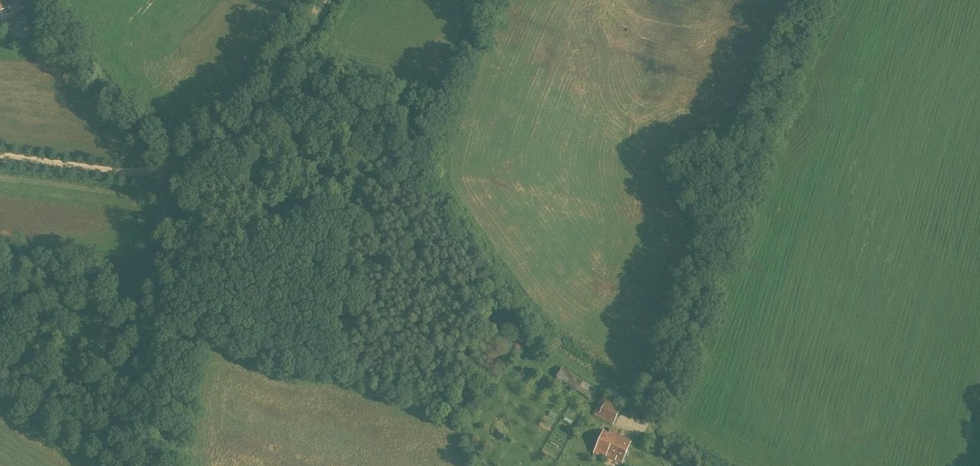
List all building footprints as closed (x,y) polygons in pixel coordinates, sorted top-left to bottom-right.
[(11,6),(6,0),(0,0),(0,14),(11,6)] [(508,341),(519,350),(528,339),(517,330),(508,341)] [(563,366),(556,376),(576,391),(584,381),(563,366)] [(592,415),(613,425),(622,407),(601,396),(592,415)] [(577,418),(581,412),(572,406),(568,412),(577,418)] [(605,456),(621,463),(631,440),(610,431),(610,433),(603,430),(593,453),(605,457),(605,456)]
